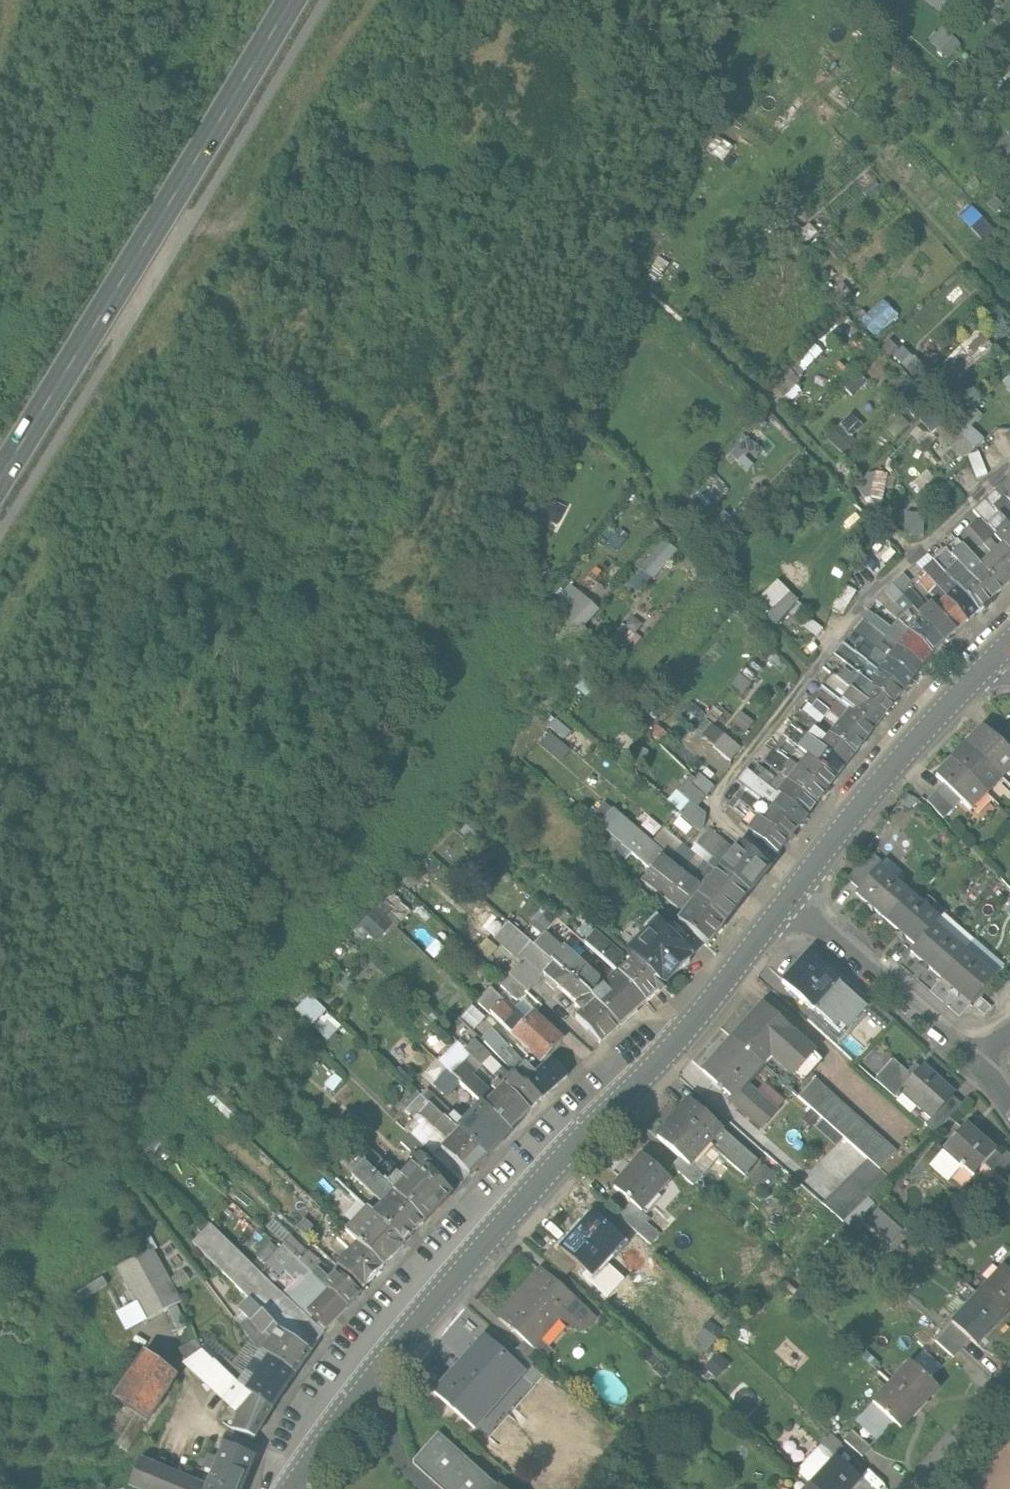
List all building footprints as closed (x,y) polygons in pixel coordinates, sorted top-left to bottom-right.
[(1009,478),(997,489),(1009,503),(1009,479),(1009,478)] [(993,508),(986,500),(974,511),(989,527),(1000,516),(997,512),(993,508)] [(1001,508),(997,504),(993,508),(997,512),(1001,508)] [(997,512),(1000,516),(1006,523),(1009,520),(1009,513),(1003,506),(1001,508),(997,512)] [(1006,523),(1000,516),(989,527),(1005,545),(1009,551),(1009,527),(1006,523)] [(974,534),(973,534),(984,545),(989,540),(991,539),(980,528),(978,530),(974,534)] [(984,545),(973,534),(969,538),(967,541),(977,551),(984,545)] [(999,550),(989,540),(984,545),(993,556),(999,550)] [(1005,545),(999,550),(993,556),(1009,574),(1009,551),(1005,545)] [(949,556),(960,567),(967,560),(956,549),(949,556)] [(945,560),(942,562),(952,573),(960,567),(949,556),(945,560)] [(982,566),(1002,589),(1009,582),(1009,574),(993,556),(982,566)] [(958,588),(933,562),(921,572),(922,574),(925,577),(936,588),(942,594),(946,599),(967,621),(978,611),(958,588)] [(1002,589),(982,566),(970,577),(991,600),(1002,589)] [(921,581),(919,584),(930,595),(936,588),(925,577),(921,581)] [(991,600),(970,577),(958,588),(978,611),(991,600)] [(844,587),(832,609),(843,615),(856,593),(844,587)] [(903,599),(902,599),(913,610),(920,603),(909,592),(907,594),(903,599)] [(787,594),(765,618),(775,627),(798,603),(787,594)] [(898,603),(896,605),(907,616),(913,610),(902,599),(898,603)] [(967,621),(946,599),(935,610),(955,632),(967,621)] [(955,632),(935,610),(923,620),(943,643),(955,632)] [(943,643),(923,620),(910,633),(932,653),(943,643)] [(891,631),(878,622),(877,624),(873,629),(886,639),(891,631)] [(886,639),(873,629),(869,634),(868,637),(881,646),(886,639)] [(932,653),(910,633),(898,648),(923,666),(932,653)] [(888,660),(854,634),(844,647),(849,652),(903,691),(913,679),(888,660)] [(903,691),(849,652),(844,647),(834,660),(869,685),(894,704),(903,691)] [(923,666),(898,648),(888,660),(913,679),(923,666)] [(853,681),(840,672),(838,675),(834,680),(847,689),(853,681)] [(831,685),(829,688),(842,697),(847,689),(834,680),(831,685)] [(894,704),(869,685),(859,698),(884,716),(894,704)] [(834,707),(821,697),(819,700),(815,705),(828,715),(834,707)] [(884,716),(859,698),(849,711),(874,729),(884,716)] [(828,715),(815,705),(811,710),(809,713),(822,722),(828,715)] [(874,729),(849,711),(840,724),(864,742),(874,729)] [(799,726),(796,731),(808,740),(814,732),(801,723),(799,726)] [(864,742),(840,724),(830,736),(855,754),(864,742)] [(996,726),(988,735),(1009,757),(1009,740),(996,726)] [(982,730),(967,746),(1001,779),(1009,770),(1009,757),(988,735),(982,730)] [(808,740),(796,731),(792,735),(790,738),(803,748),(808,740)] [(546,745),(563,760),(572,750),(555,735),(546,745)] [(855,754),(830,736),(820,749),(845,767),(855,754)] [(741,752),(724,738),(713,751),(730,765),(741,752)] [(1001,779),(967,746),(951,762),(986,795),(1001,779)] [(795,757),(782,748),(780,751),(777,755),(789,765),(795,757)] [(845,767),(820,749),(811,761),(836,780),(845,767)] [(789,765),(777,755),(772,761),(771,763),(783,773),(789,765)] [(836,780),(811,761),(801,774),(826,792),(836,780)] [(986,795),(951,762),(935,778),(943,786),(960,802),(970,811),(986,795)] [(775,783),(762,774),(760,776),(757,781),(770,790),(775,783)] [(826,792),(801,774),(791,786),(816,805),(826,792)] [(714,791),(698,778),(689,788),(705,801),(714,791)] [(753,786),(751,789),(764,798),(770,790),(757,781),(753,786)] [(816,805),(791,786),(782,799),(807,817),(816,805)] [(960,802),(943,786),(935,794),(952,811),(960,802)] [(919,802),(910,794),(901,805),(909,813),(919,802)] [(952,811),(935,794),(926,803),(943,821),(952,811)] [(741,801),(738,806),(751,815),(756,807),(743,798),(741,801)] [(807,817),(782,799),(772,811),(797,830),(807,817)] [(710,823),(690,806),(679,818),(691,829),(683,838),(691,845),(710,823)] [(751,815),(738,806),(734,811),(732,813),(746,822),(751,815)] [(797,830),(772,811),(763,824),(788,842),(797,830)] [(788,842),(763,824),(752,838),(777,856),(788,842)] [(740,849),(734,856),(709,836),(699,848),(724,870),(719,878),(746,898),(767,871),(740,849)] [(867,852),(847,882),(859,893),(878,871),(883,866),(867,852)] [(717,880),(710,873),(701,884),(708,890),(704,896),(660,863),(651,874),(693,908),(722,929),(745,900),(746,898),(719,878),(717,880)] [(859,893),(856,897),(885,922),(908,896),(878,871),(859,893)] [(722,929),(693,908),(651,874),(642,885),(685,918),(677,928),(688,936),(704,948),(706,950),(722,929)] [(938,922),(908,896),(885,922),(915,948),(933,928),(938,922)] [(401,920),(381,903),(361,926),(382,944),(401,920)] [(672,935),(656,919),(646,929),(650,934),(628,955),(637,964),(663,989),(690,964),(688,958),(683,952),(686,949),(687,948),(681,942),(673,934),(672,935)] [(963,954),(933,928),(915,948),(911,953),(940,979),(963,954)] [(704,948),(688,936),(681,942),(687,948),(686,949),(694,956),(704,948)] [(521,938),(510,951),(520,959),(526,952),(534,958),(538,953),(521,938)] [(622,960),(596,938),(587,948),(614,971),(621,978),(625,974),(619,968),(621,966),(622,960)] [(621,978),(610,986),(598,998),(593,993),(598,988),(598,983),(553,943),(541,956),(586,996),(588,998),(592,1003),(619,1031),(645,1006),(621,978)] [(619,1031),(592,1003),(588,998),(586,996),(541,956),(538,953),(534,958),(527,966),(577,1006),(575,1009),(582,1015),(576,1021),(601,1047),(619,1031)] [(963,954),(940,979),(970,1005),(992,980),(963,954)] [(839,987),(806,958),(782,985),(815,1014),(839,1035),(842,1031),(858,1013),(835,992),(839,987)] [(625,974),(621,978),(645,1006),(663,989),(637,964),(625,974)] [(527,995),(511,980),(502,990),(518,1005),(527,995)] [(297,1009),(314,1025),(330,1007),(313,991),(297,1009)] [(994,1007),(983,997),(974,1008),(984,1017),(994,1007)] [(894,1022),(871,1002),(862,1012),(885,1032),(894,1022)] [(514,1020),(500,1008),(491,1017),(504,1030),(514,1020)] [(790,1034),(762,1009),(733,1042),(761,1067),(768,1058),(790,1034)] [(316,1025),(331,1039),(345,1024),(330,1010),(316,1025)] [(839,1035),(815,1014),(807,1023),(837,1049),(848,1037),(842,1031),(839,1035)] [(533,1019),(527,1025),(518,1016),(514,1020),(504,1030),(540,1064),(559,1044),(533,1019)] [(812,1054),(790,1034),(768,1058),(790,1078),(812,1054)] [(526,1069),(495,1040),(486,1049),(516,1077),(526,1069)] [(733,1042),(703,1075),(730,1099),(731,1105),(760,1131),(775,1114),(744,1086),(761,1067),(733,1042)] [(491,1062),(476,1048),(467,1057),(472,1061),(481,1070),(483,1071),(491,1062)] [(529,1115),(503,1090),(493,1101),(489,1097),(490,1097),(471,1078),(481,1070),(472,1061),(453,1077),(455,1079),(462,1086),(461,1087),(474,1099),(485,1109),(511,1134),(529,1115)] [(516,1077),(511,1082),(506,1077),(491,1062),(483,1071),(503,1090),(529,1115),(542,1101),(516,1077)] [(954,1095),(923,1067),(912,1081),(892,1063),(875,1082),(895,1100),(899,1095),(930,1121),(930,1122),(951,1098),(954,1095)] [(541,1073),(531,1065),(526,1069),(516,1077),(542,1101),(566,1081),(550,1064),(541,1073)] [(462,1086),(455,1079),(443,1092),(463,1111),(474,1099),(461,1087),(462,1086)] [(896,1152),(814,1079),(797,1099),(810,1110),(821,1119),(843,1139),(879,1171),(896,1152)] [(446,1103),(439,1096),(434,1101),(442,1107),(446,1103)] [(951,1098),(930,1122),(930,1121),(925,1127),(934,1134),(961,1107),(951,1098)] [(688,1104),(677,1116),(679,1119),(667,1132),(665,1130),(656,1140),(679,1160),(688,1168),(690,1166),(708,1146),(720,1132),(688,1104)] [(446,1121),(431,1106),(422,1116),(424,1118),(420,1122),(424,1127),(428,1122),(437,1131),(446,1121)] [(485,1109),(461,1135),(487,1160),(511,1134),(485,1109)] [(821,1119),(810,1110),(801,1120),(812,1129),(814,1127),(821,1119)] [(843,1139),(821,1119),(814,1127),(836,1147),(843,1139)] [(461,1135),(446,1121),(437,1131),(452,1144),(444,1153),(470,1178),(487,1160),(461,1135)] [(964,1126),(943,1150),(944,1151),(939,1156),(960,1175),(963,1172),(964,1174),(966,1171),(973,1177),(983,1166),(989,1171),(990,1170),(990,1169),(1000,1158),(964,1126)] [(755,1163),(720,1132),(708,1146),(719,1157),(742,1177),(755,1163)] [(708,1146),(690,1166),(702,1177),(719,1157),(708,1146)] [(437,1160),(424,1148),(417,1156),(435,1172),(442,1165),(437,1160)] [(348,1149),(343,1153),(349,1159),(353,1154),(348,1149)] [(1005,1152),(1000,1158),(990,1169),(990,1170),(1009,1187),(1009,1186),(1009,1157),(1005,1152)] [(372,1153),(363,1163),(365,1165),(375,1175),(385,1164),(372,1153)] [(470,1178),(444,1153),(437,1160),(442,1165),(463,1185),(470,1178)] [(349,1159),(342,1167),(353,1178),(365,1165),(363,1163),(353,1154),(349,1159)] [(418,1164),(401,1183),(405,1186),(396,1195),(425,1223),(442,1203),(444,1204),(454,1196),(432,1175),(435,1172),(417,1156),(413,1160),(418,1164)] [(665,1183),(640,1160),(632,1170),(623,1162),(613,1174),(621,1182),(614,1190),(627,1202),(641,1214),(656,1198),(654,1196),(665,1183)] [(688,1168),(679,1160),(671,1169),(692,1187),(702,1177),(690,1166),(688,1168)] [(888,1180),(868,1162),(823,1207),(843,1224),(888,1180)] [(375,1175),(365,1165),(353,1178),(385,1208),(377,1218),(406,1246),(426,1224),(425,1223),(396,1195),(375,1175)] [(764,1167),(759,1168),(750,1177),(750,1183),(761,1192),(767,1192),(776,1182),(775,1176),(764,1167)] [(641,1214),(627,1202),(625,1203),(629,1206),(618,1218),(638,1235),(649,1222),(641,1214)] [(870,1220),(891,1244),(906,1230),(885,1207),(870,1220)] [(377,1218),(371,1212),(349,1234),(361,1245),(362,1245),(386,1267),(406,1246),(377,1218)] [(603,1228),(592,1218),(574,1238),(572,1237),(560,1251),(576,1266),(586,1275),(618,1240),(604,1227),(603,1228)] [(206,1222),(199,1230),(203,1234),(211,1226),(206,1222)] [(271,1283),(211,1226),(203,1234),(194,1244),(254,1302),(271,1283)] [(309,1253),(292,1238),(284,1248),(300,1263),(309,1253)] [(361,1245),(340,1267),(364,1289),(386,1267),(362,1245),(361,1245)] [(154,1250),(119,1269),(147,1321),(182,1302),(154,1250)] [(335,1275),(310,1252),(309,1253),(300,1263),(308,1269),(325,1285),(327,1284),(348,1305),(361,1292),(339,1271),(335,1275)] [(1008,1256),(999,1266),(1002,1268),(1002,1267),(1009,1274),(1009,1257),(1008,1256)] [(952,1323),(969,1339),(976,1345),(1009,1308),(1009,1274),(1002,1267),(1002,1268),(952,1323)] [(325,1285),(308,1269),(293,1285),(303,1295),(298,1300),(327,1328),(348,1305),(327,1284),(325,1285)] [(574,1302),(541,1273),(500,1319),(524,1340),(533,1348),(557,1321),(574,1302)] [(86,1298),(112,1282),(108,1275),(82,1291),(86,1298)] [(324,1333),(271,1283),(254,1302),(282,1328),(311,1353),(324,1333)] [(282,1328),(254,1302),(243,1314),(250,1320),(243,1328),(260,1350),(263,1352),(296,1375),(311,1353),(282,1328)] [(593,1318),(574,1302),(557,1321),(582,1331),(593,1318)] [(969,1339),(952,1323),(952,1322),(943,1332),(961,1348),(969,1339)] [(961,1348),(943,1332),(934,1342),(952,1358),(961,1348)] [(533,1348),(524,1340),(515,1351),(532,1365),(541,1355),(533,1348)] [(515,1368),(484,1341),(460,1369),(458,1368),(436,1394),(468,1423),(491,1397),(489,1396),(515,1368)] [(242,1386),(216,1364),(203,1352),(186,1363),(231,1401),(243,1387),(242,1386)] [(296,1375),(263,1352),(248,1376),(242,1386),(243,1387),(249,1392),(249,1393),(273,1409),(296,1375)] [(179,1376),(145,1353),(115,1399),(139,1415),(132,1427),(134,1428),(131,1433),(138,1438),(179,1376)] [(248,1376),(222,1356),(216,1364),(242,1386),(248,1376)] [(937,1389),(912,1366),(902,1378),(899,1375),(891,1384),(919,1409),(937,1389)] [(714,1380),(702,1370),(693,1380),(704,1390),(714,1380)] [(919,1409),(891,1384),(883,1393),(886,1396),(875,1407),(900,1430),(919,1409)] [(243,1387),(231,1401),(242,1412),(249,1393),(249,1392),(243,1387)] [(273,1409),(249,1393),(242,1412),(235,1429),(257,1437),(273,1409)] [(871,1448),(853,1432),(844,1441),(862,1457),(871,1448)] [(414,1461),(446,1488),(501,1488),(500,1487),(499,1488),(438,1434),(414,1461)] [(210,1488),(147,1463),(142,1461),(140,1461),(129,1486),(137,1488),(240,1488),(254,1455),(228,1446),(222,1461),(212,1457),(207,1470),(216,1474),(210,1488)] [(858,1462),(840,1446),(832,1455),(850,1471),(858,1462)] [(810,1487),(813,1488),(852,1488),(859,1480),(850,1471),(832,1455),(831,1456),(835,1459),(810,1487)]
